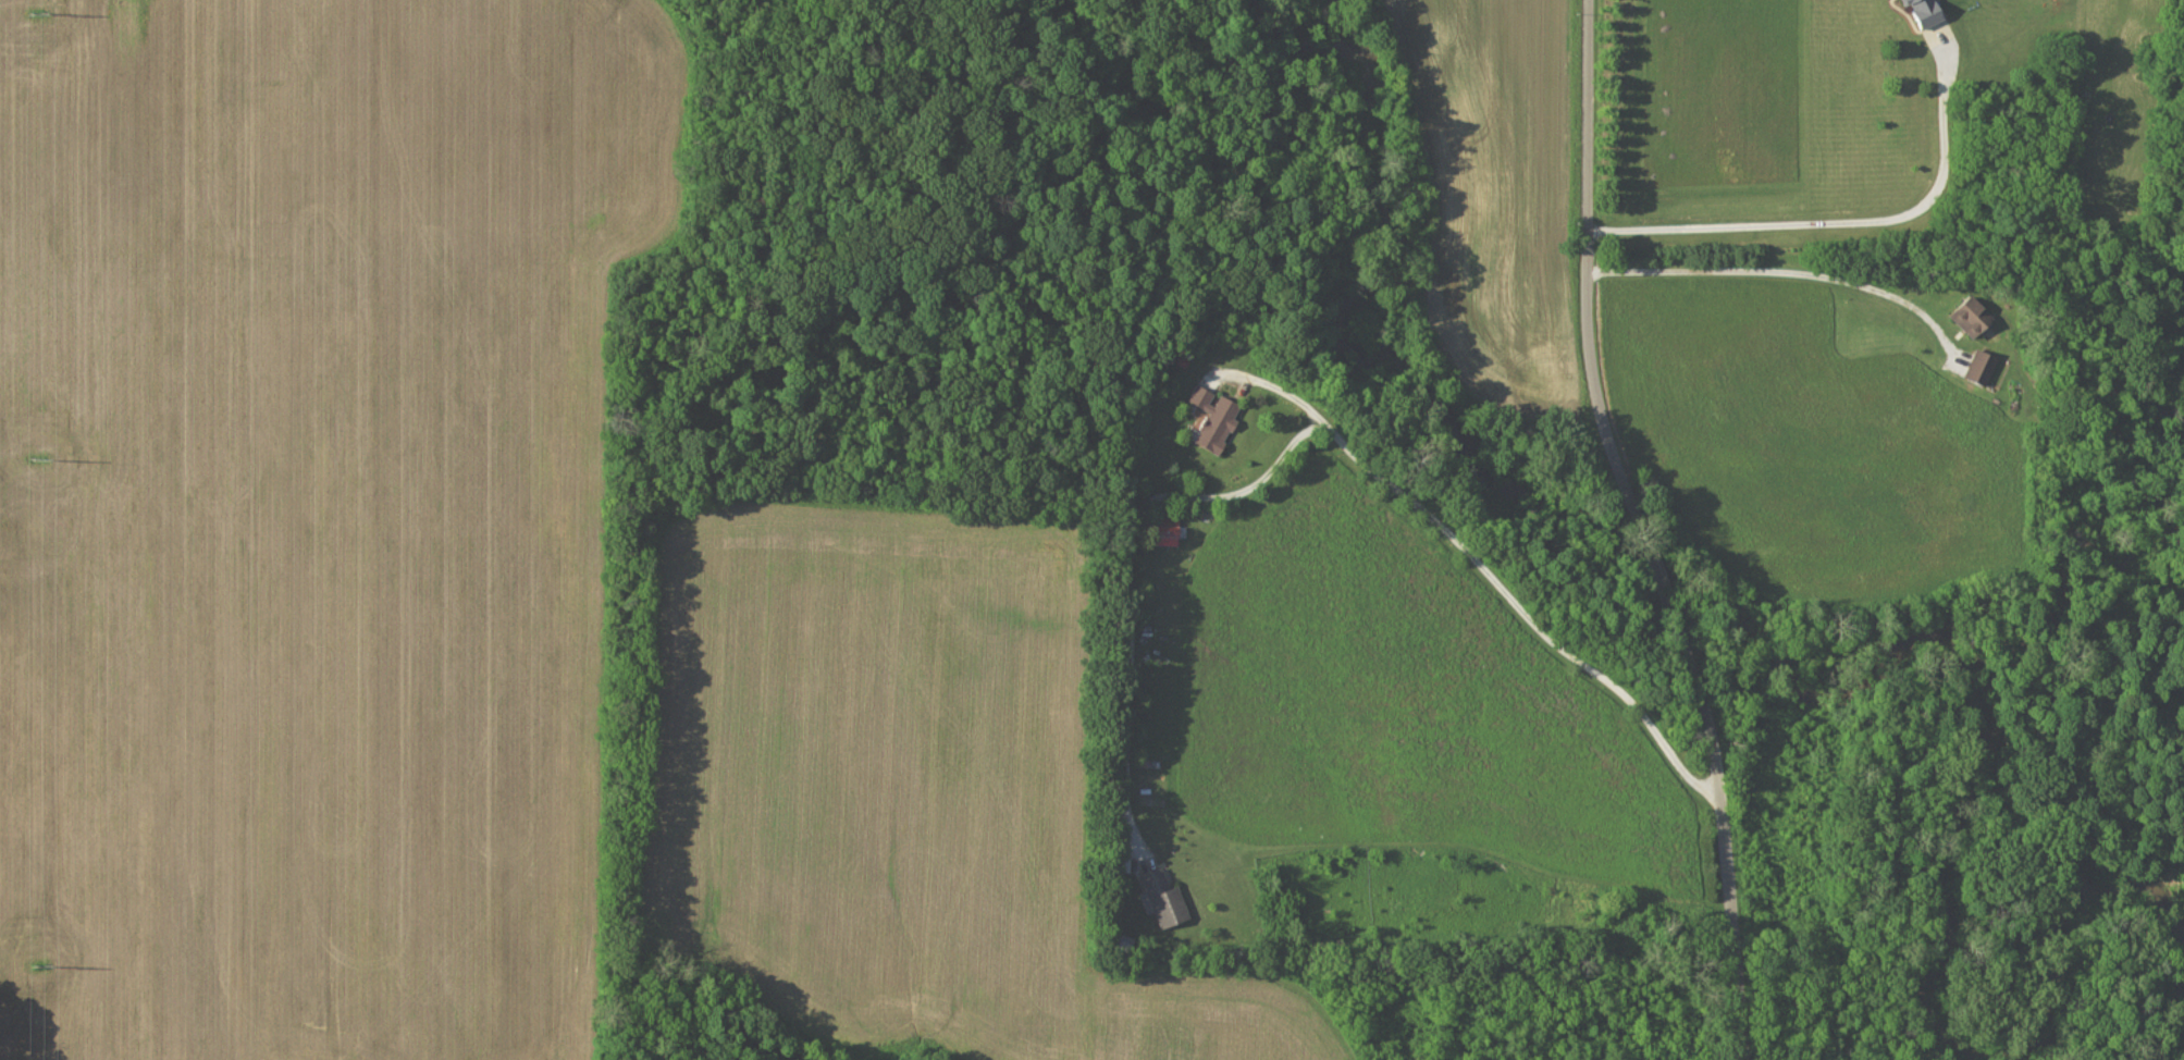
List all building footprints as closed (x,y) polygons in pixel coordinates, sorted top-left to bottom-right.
[(1919,30),(1945,19),(1937,0),(1906,0),(1919,30)] [(1988,387),(2002,359),(1976,347),(1963,375),(1988,387)] [(1195,442),(1220,455),(1237,419),(1235,418),(1241,406),(1218,394),(1217,395),(1195,384),(1187,401),(1209,412),(1195,442)] [(1178,545),(1179,520),(1155,519),(1155,544),(1178,545)] [(1191,918),(1179,885),(1170,888),(1162,867),(1140,875),(1146,891),(1139,894),(1147,914),(1155,911),(1161,929),(1191,918)]
